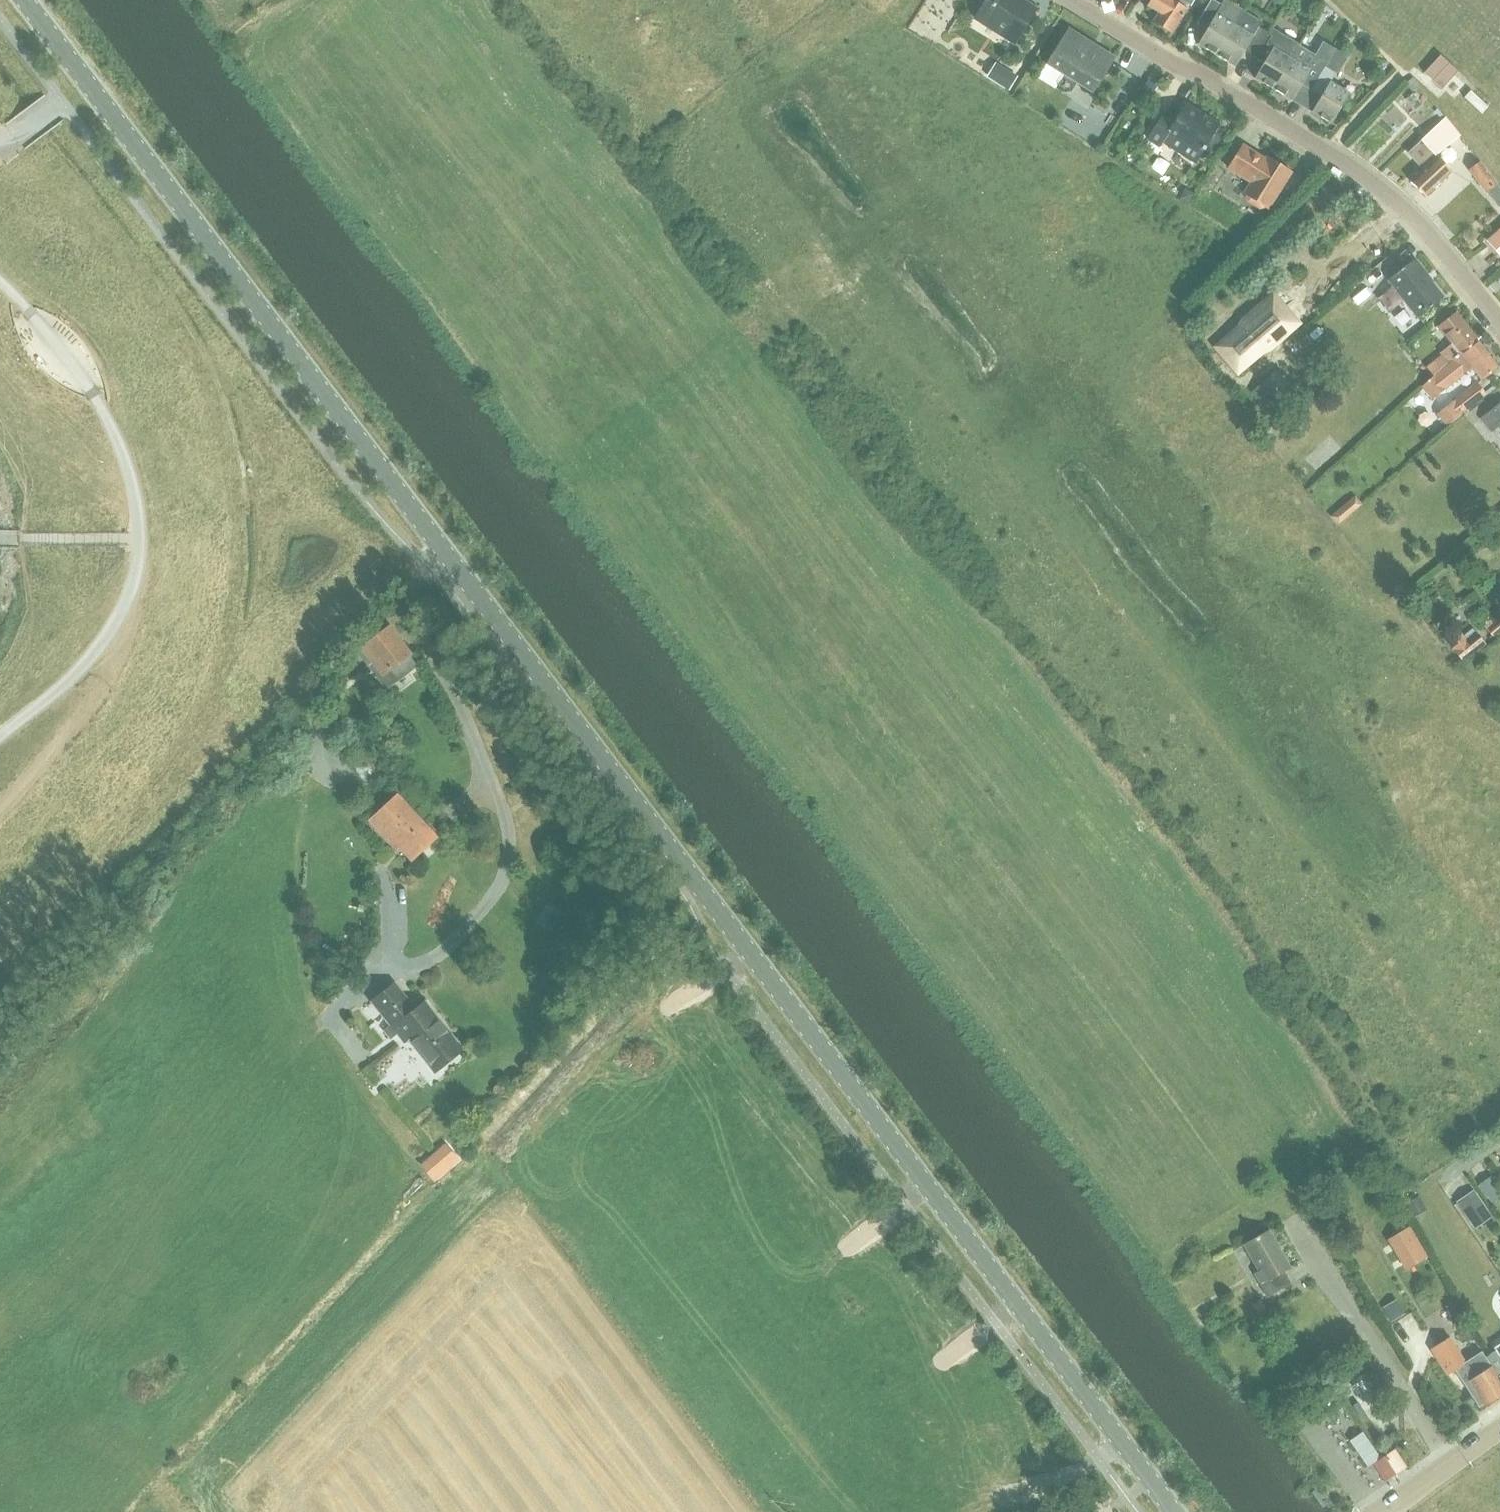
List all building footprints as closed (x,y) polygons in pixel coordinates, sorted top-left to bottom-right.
[(1016,43),(1036,11),(1018,0),(985,0),(974,16),(976,17),(976,21),(986,27),(989,26),(1016,43)] [(1192,1),(1189,0),(1187,0),(1186,2),(1183,0),(1150,0),(1146,6),(1157,13),(1152,21),(1171,34),(1192,1)] [(1222,5),(1212,0),(1210,0),(1197,23),(1207,29),(1197,44),(1216,55),(1234,25),(1243,10),(1226,0),(1225,0),(1222,5)] [(1243,10),(1234,25),(1216,55),(1235,67),(1244,51),(1254,57),(1268,33),(1257,27),(1261,21),(1243,10)] [(1322,49),(1328,35),(1306,26),(1300,41),(1322,49)] [(1046,63),(1045,64),(1063,75),(1057,84),(1061,93),(1071,92),(1077,83),(1093,93),(1113,60),(1097,50),(1095,53),(1086,47),(1088,44),(1066,31),(1046,63)] [(1268,33),(1254,57),(1263,63),(1254,78),(1273,89),(1291,59),(1273,49),(1278,39),(1268,33)] [(1291,59),(1273,89),(1292,100),(1301,85),(1311,91),(1325,67),(1316,61),(1315,61),(1318,57),(1299,46),(1291,59)] [(1457,71),(1440,56),(1424,72),(1441,88),(1457,71)] [(1330,124),(1348,93),(1330,82),(1335,73),(1325,67),(1311,91),(1320,97),(1311,112),(1330,124)] [(998,83),(1009,90),(1017,76),(1006,70),(998,83)] [(1412,92),(1419,86),(1412,78),(1405,83),(1412,92)] [(1467,84),(1461,92),(1481,106),(1487,97),(1467,84)] [(1413,94),(1405,99),(1414,110),(1422,105),(1413,94)] [(1208,120),(1184,105),(1173,123),(1161,115),(1147,138),(1160,146),(1163,141),(1196,162),(1205,147),(1210,150),(1221,133),(1206,123),(1208,120)] [(1437,125),(1419,142),(1432,155),(1434,153),(1435,154),(1459,135),(1457,132),(1445,119),(1437,125)] [(1419,142),(1408,152),(1423,168),(1409,181),(1425,198),(1452,173),(1435,154),(1434,153),(1432,155),(1419,142)] [(1241,145),(1227,168),(1251,182),(1243,195),(1267,210),(1291,172),(1267,157),(1265,160),(1241,145)] [(1486,191),(1495,184),(1481,164),(1471,171),(1486,191)] [(1185,187),(1179,197),(1188,203),(1194,193),(1185,187)] [(1487,241),(1499,255),(1499,230),(1487,241)] [(1415,258),(1387,280),(1416,318),(1444,296),(1415,258)] [(1272,293),(1212,345),(1241,379),(1302,324),(1276,297),(1272,293)] [(1475,340),(1453,312),(1440,322),(1457,345),(1445,353),(1450,359),(1475,340)] [(1309,326),(1296,337),(1303,345),(1316,333),(1309,326)] [(1434,373),(1432,375),(1419,385),(1430,399),(1471,367),(1481,379),(1497,367),(1476,339),(1475,340),(1450,359),(1451,361),(1446,365),(1434,373)] [(1440,357),(1429,366),(1434,373),(1446,365),(1440,357)] [(1274,370),(1249,393),(1255,400),(1264,411),(1290,389),(1281,378),(1274,370)] [(1476,383),(1454,400),(1436,413),(1446,426),(1464,412),(1462,411),(1484,394),(1476,383)] [(1481,418),(1491,431),(1498,425),(1499,428),(1499,403),(1481,418)] [(1353,496),(1333,513),(1334,516),(1339,521),(1359,503),(1353,496)] [(1482,626),(1492,639),(1499,633),(1499,632),(1499,619),(1499,618),(1492,625),(1488,621),(1482,626)] [(386,688),(417,664),(409,654),(410,653),(389,626),(357,650),(386,688)] [(1454,627),(1441,638),(1461,664),(1484,645),(1471,629),(1462,636),(1454,627)] [(416,854),(438,835),(424,820),(420,824),(394,795),(369,818),(391,842),(398,835),(416,854)] [(413,1011),(392,984),(373,999),(392,1023),(383,1030),(390,1038),(403,1027),(437,1070),(463,1049),(425,1001),(413,1011)] [(445,1144),(423,1163),(436,1179),(459,1159),(445,1144)] [(1499,1195),(1499,1192),(1490,1177),(1480,1184),(1491,1200),(1499,1195)] [(1474,1228),(1491,1217),(1474,1190),(1457,1201),(1474,1228)] [(1419,1196),(1405,1203),(1413,1217),(1427,1210),(1419,1196)] [(1410,1228),(1389,1241),(1405,1269),(1426,1256),(1410,1228)] [(1284,1271),(1290,1268),(1268,1230),(1243,1244),(1264,1281),(1259,1284),(1266,1298),(1291,1284),(1284,1271)] [(1396,1299),(1381,1307),(1390,1322),(1405,1313),(1396,1299)] [(1259,1300),(1251,1305),(1257,1314),(1264,1310),(1259,1300)] [(1429,1350),(1446,1375),(1453,1371),(1478,1407),(1481,1405),(1484,1408),(1499,1398),(1499,1381),(1497,1377),(1499,1375),(1499,1359),(1494,1350),(1484,1357),(1480,1351),(1464,1361),(1448,1337),(1429,1350)] [(1351,1400),(1363,1392),(1356,1382),(1345,1390),(1351,1400)] [(1320,1409),(1310,1416),(1315,1424),(1326,1417),(1320,1409)] [(1407,1464),(1396,1447),(1373,1463),(1384,1480),(1407,1464)]
